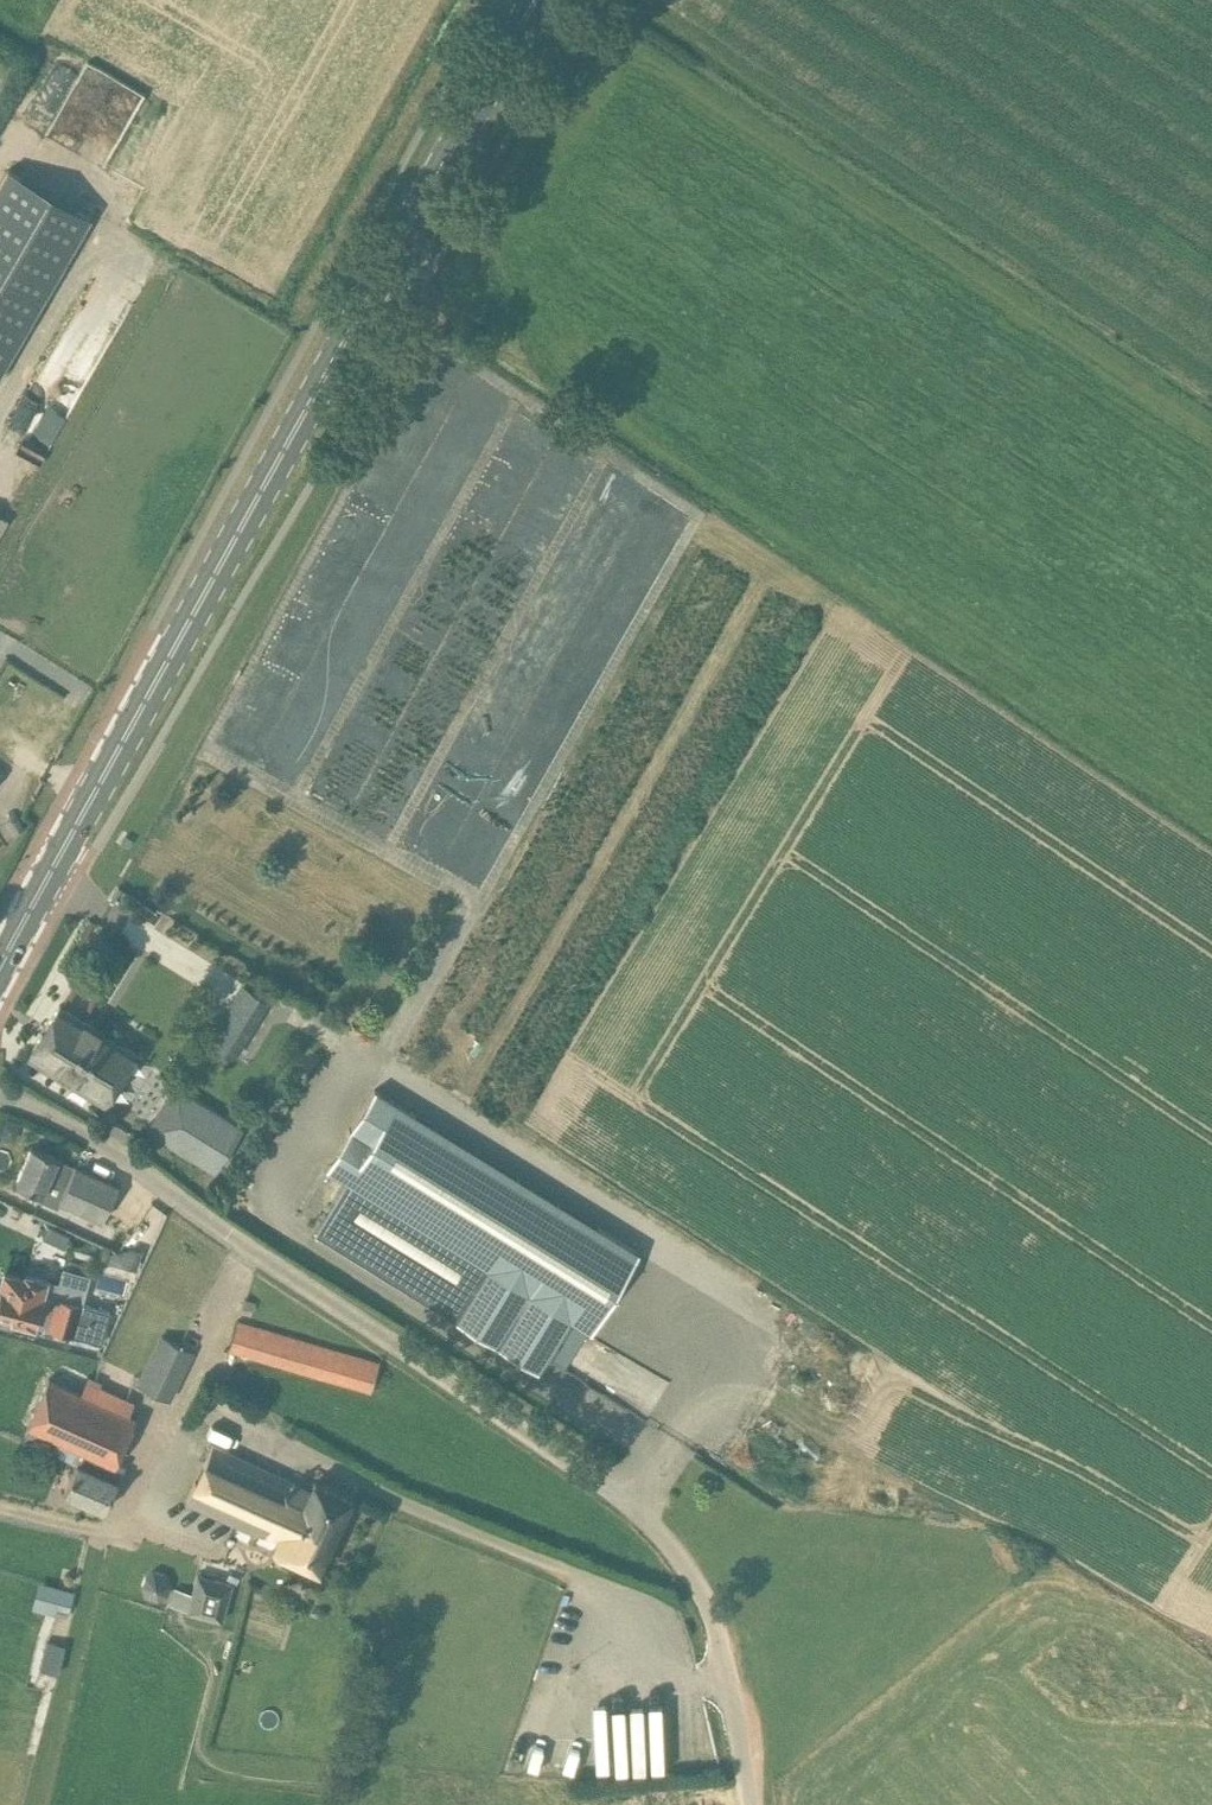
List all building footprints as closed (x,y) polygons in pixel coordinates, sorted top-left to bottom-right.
[(92,217),(8,168),(0,182),(0,376),(92,217)] [(50,425),(23,409),(13,425),(40,442),(50,425)] [(136,1051),(60,1005),(28,1056),(104,1103),(136,1051)] [(243,1043),(216,1027),(208,1042),(235,1057),(243,1043)] [(639,1252),(375,1090),(350,1130),(370,1143),(315,1233),(538,1371),(570,1319),(591,1331),(639,1252)] [(242,1129),(178,1091),(152,1134),(215,1173),(242,1129)] [(116,1185),(29,1146),(14,1180),(42,1192),(49,1175),(65,1183),(59,1197),(102,1217),(116,1185)] [(70,1234),(49,1224),(43,1237),(64,1246),(70,1234)] [(109,1262),(137,1271),(143,1252),(132,1249),(111,1253),(109,1262)] [(64,1270),(60,1283),(27,1273),(26,1278),(6,1272),(1,1290),(0,1291),(0,1308),(16,1313),(15,1316),(103,1341),(111,1312),(82,1303),(89,1277),(64,1270)] [(380,1358),(234,1318),(226,1345),(372,1386),(380,1358)] [(195,1352),(161,1335),(137,1383),(170,1400),(195,1352)] [(99,1381),(90,1377),(83,1392),(51,1377),(29,1425),(85,1450),(79,1462),(78,1461),(64,1491),(104,1509),(117,1479),(106,1474),(112,1462),(114,1461),(135,1414),(128,1411),(132,1401),(97,1385),(99,1381)] [(303,1484),(217,1445),(191,1503),(259,1533),(262,1529),(284,1539),(278,1551),(323,1571),(355,1499),(315,1481),(309,1496),(299,1491),(303,1484)] [(144,1576),(141,1587),(146,1597),(157,1601),(167,1596),(171,1585),(166,1574),(155,1571),(144,1576)] [(235,1583),(201,1574),(195,1593),(175,1587),(171,1603),(191,1609),(225,1619),(235,1583)] [(75,1592),(40,1582),(33,1608),(67,1618),(75,1592)] [(66,1646),(46,1641),(38,1670),(58,1676),(66,1646)]
